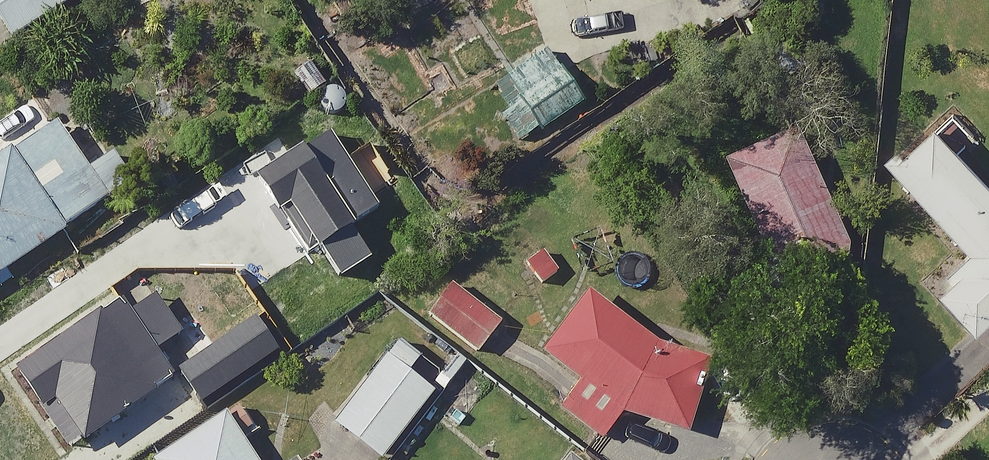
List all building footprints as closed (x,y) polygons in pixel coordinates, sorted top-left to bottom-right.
[(4,33),(53,0),(0,0),(0,27),(4,33)] [(572,99),(536,44),(480,81),(516,136),(572,99)] [(934,107),(871,162),(955,257),(931,279),(966,319),(988,299),(988,181),(961,148),(966,143),(934,107)] [(44,116),(0,145),(0,259),(97,195),(44,116)] [(791,119),(708,156),(761,275),(844,238),(791,119)] [(554,272),(539,240),(511,253),(525,285),(554,272)] [(171,326),(136,272),(4,358),(58,441),(161,373),(143,344),(171,326)] [(489,318),(439,281),(418,309),(467,346),(489,318)] [(702,363),(570,290),(536,352),(569,370),(549,406),(594,430),(611,399),(666,428),(702,363)] [(267,346),(243,310),(165,363),(189,398),(267,346)] [(435,370),(388,334),(324,416),(371,453),(435,370)] [(475,381),(446,361),(421,396),(450,417),(475,381)] [(230,393),(141,455),(144,459),(247,459),(232,438),(252,425),(230,393)] [(283,450),(268,459),(290,459),(283,450)]
